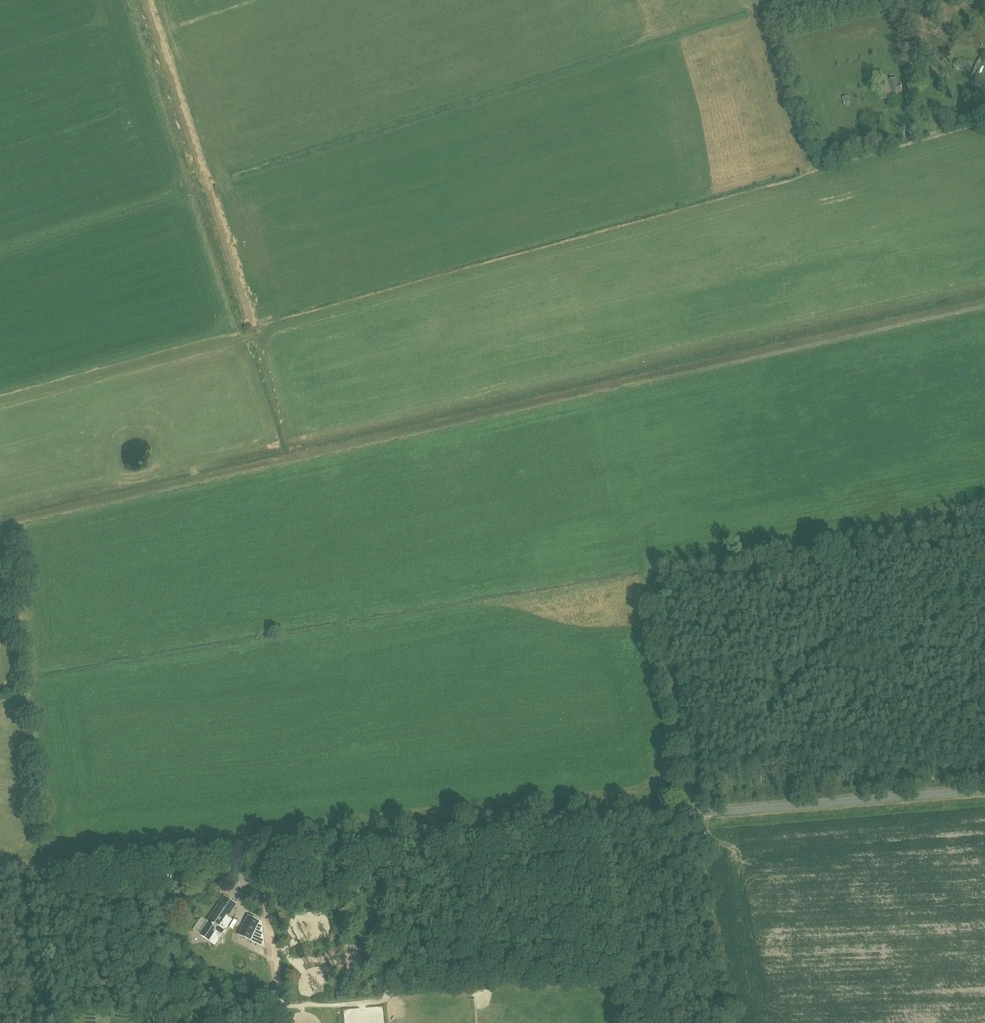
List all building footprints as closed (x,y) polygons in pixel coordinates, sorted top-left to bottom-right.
[(960,59),(958,67),(972,72),(975,65),(960,59)] [(982,63),(976,80),(984,83),(984,64),(982,63)] [(888,82),(889,88),(891,93),(899,91),(902,90),(900,83),(896,84),(895,80),(888,82)] [(230,923),(227,921),(229,918),(227,917),(236,904),(224,896),(208,921),(209,922),(200,935),(215,945),(230,923)] [(248,915),(238,935),(265,948),(262,922),(248,915)]
